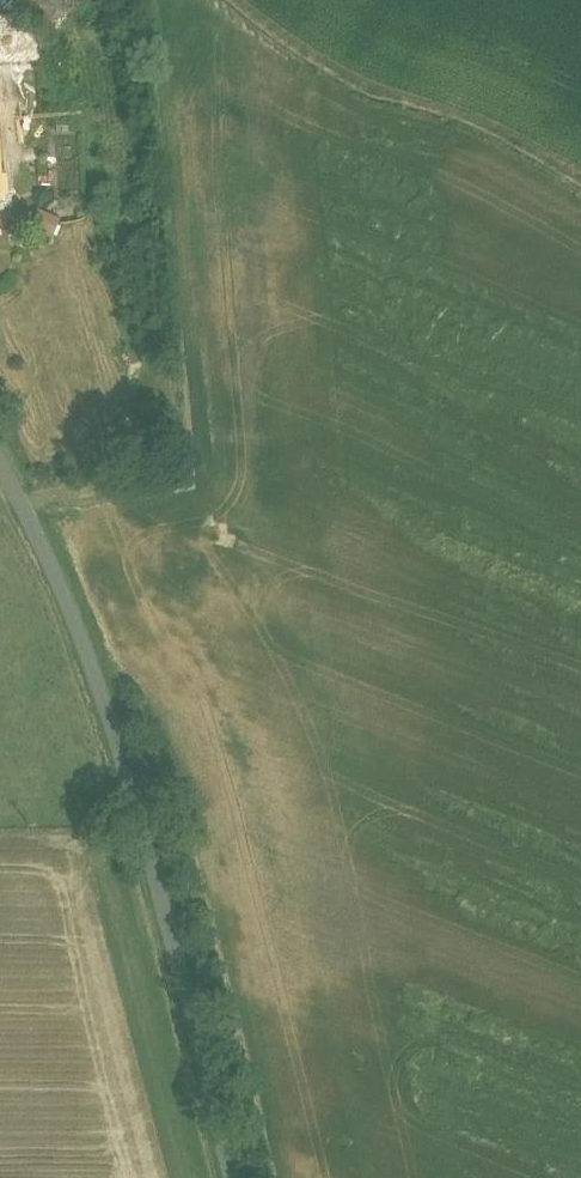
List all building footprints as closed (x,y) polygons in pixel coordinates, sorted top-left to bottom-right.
[(0,76),(0,114),(44,110),(41,72),(0,76)] [(35,227),(59,237),(67,218),(42,208),(35,227)]
